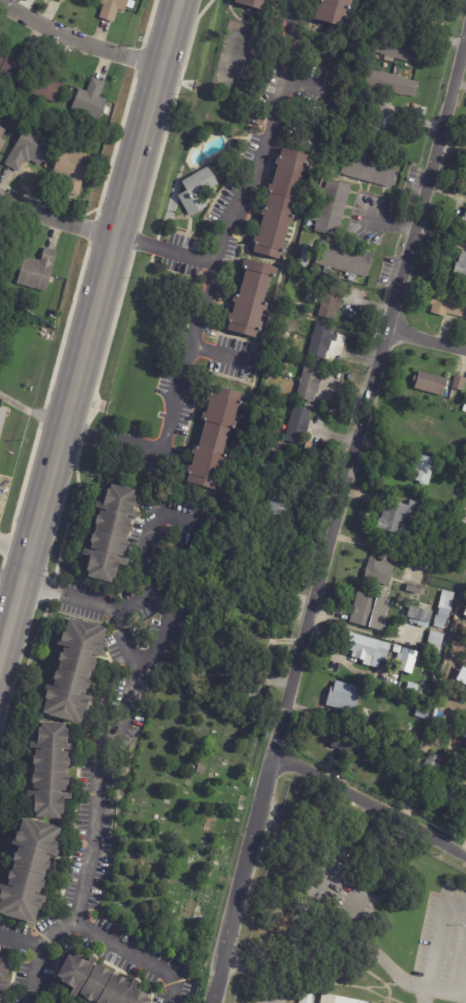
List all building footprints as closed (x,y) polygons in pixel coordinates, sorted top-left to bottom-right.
[(98,2),(99,0),(129,0),(129,1),(126,11),(119,9),(115,22),(100,17),(104,4),(98,2)] [(234,3),(235,0),(267,0),(264,11),(234,3)] [(318,2),(319,0),(349,0),(349,1),(352,2),(350,11),(347,10),(345,14),(348,15),(344,28),(314,19),(318,6),(320,6),(321,2),(318,2)] [(377,37),(430,47),(428,58),(424,57),(422,63),(393,58),(393,61),(386,60),(387,56),(373,54),(377,37)] [(18,92),(0,83),(0,59),(1,57),(6,59),(7,56),(16,61),(23,48),(24,48),(37,54),(18,92)] [(52,61),(64,66),(58,80),(65,83),(57,104),(29,93),(37,72),(44,74),(50,60),(52,61)] [(403,95),(375,88),(375,87),(366,85),(370,70),(384,74),(384,72),(408,77),(408,79),(421,82),(417,97),(403,95)] [(93,78),(106,83),(101,96),(108,99),(100,120),(72,109),(80,88),(88,91),(93,78)] [(266,119),(264,126),(249,121),(253,108),(267,113),(266,119)] [(355,137),(359,121),(409,136),(403,154),(396,152),(397,149),(378,144),(377,147),(365,143),(366,140),(355,137)] [(18,171),(6,165),(28,125),(55,140),(43,162),(33,156),(23,174),(18,171)] [(77,195),(66,192),(69,181),(53,176),(61,147),(91,156),(80,196),(77,195)] [(366,149),(365,155),(383,160),(384,154),(391,156),(389,162),(399,165),(393,188),(341,175),(347,151),(357,154),(359,147),(366,149)] [(303,202),(296,200),(292,215),(295,216),(293,223),(290,223),(284,244),(287,245),(285,253),(281,252),(279,260),(254,252),(256,244),(253,244),(256,236),(259,237),(264,216),(261,215),(264,206),(267,207),(270,194),(267,193),(270,184),(273,185),(278,165),(275,164),(278,155),(281,156),(283,148),(312,157),(309,166),(314,167),(312,175),(308,173),(302,194),(305,195),(303,202)] [(210,168),(219,185),(203,194),(210,206),(191,217),(179,195),(189,190),(184,181),(209,167),(210,168)] [(352,185),(339,238),(314,232),(317,222),(310,220),(312,212),(319,214),(323,197),(316,195),(319,187),(326,189),(329,179),(352,185)] [(317,263),(324,239),(375,254),(368,278),(358,275),(356,282),(349,280),(351,273),(333,268),(331,275),(325,273),(327,266),(317,263)] [(313,249),(308,268),(299,266),(305,246),(313,249)] [(45,248),(58,252),(47,292),(18,284),(25,257),(41,261),(45,248)] [(462,253),(465,254),(465,275),(455,272),(458,262),(459,263),(462,253)] [(248,260),(275,268),(275,269),(278,270),(276,277),(271,276),(264,303),(268,304),(266,311),(264,310),(260,323),(263,324),(261,331),(258,330),(256,338),(228,330),(229,323),(227,322),(229,314),(232,314),(236,303),(232,302),(234,294),(239,296),(246,269),(242,268),(244,261),(247,262),(248,260)] [(344,287),(342,295),(345,296),(340,313),(338,312),(336,321),(319,316),(329,282),(344,287)] [(438,292),(465,300),(465,318),(448,313),(447,317),(432,313),(434,305),(432,304),(433,298),(436,299),(438,292)] [(333,332),(332,336),(334,336),(330,352),(328,351),(326,360),(309,355),(318,321),(335,326),(333,332)] [(324,368),(321,377),(323,377),(318,394),(317,394),(314,402),(297,397),(307,364),(324,368)] [(288,368),(286,375),(277,372),(278,366),(288,368)] [(448,380),(443,397),(415,389),(416,382),(413,381),(415,375),(418,376),(419,371),(448,379),(448,380)] [(456,376),(465,378),(465,383),(464,391),(453,388),(456,376)] [(187,483),(189,474),(187,473),(188,467),(191,468),(195,455),(192,454),(194,448),(198,449),(206,420),(202,419),(204,414),(206,414),(209,402),(207,401),(208,395),(211,396),(214,385),(242,393),(240,402),(244,403),(241,411),(238,410),(235,422),(237,423),(235,430),(231,429),(223,456),(228,457),(226,464),(223,463),(219,477),(223,478),(221,484),(218,483),(215,491),(187,483)] [(311,420),(307,437),(305,437),(303,445),(286,441),(295,407),(312,411),(310,419),(311,420)] [(437,458),(430,486),(421,484),(421,482),(415,481),(418,471),(415,470),(419,453),(437,458)] [(454,465),(461,467),(460,473),(452,471),(454,465)] [(134,501),(132,511),(139,513),(138,519),(127,516),(126,518),(131,519),(129,525),(132,525),(130,533),(127,532),(125,544),(127,544),(125,551),(123,551),(121,556),(116,555),(116,557),(127,560),(125,566),(118,564),(115,578),(112,578),(111,582),(87,577),(88,571),(86,571),(89,556),(82,555),(83,549),(95,552),(95,550),(90,548),(92,543),(89,542),(91,534),(93,535),(96,524),(94,524),(96,517),(98,517),(100,511),(106,512),(106,510),(94,507),(96,501),(103,503),(107,489),(109,490),(111,485),(134,491),(133,497),(135,497),(134,501)] [(294,511),(288,535),(264,529),(272,498),(296,504),(294,511)] [(392,509),(394,500),(407,504),(406,505),(413,507),(415,500),(426,503),(423,515),(415,513),(414,516),(409,515),(403,535),(382,529),(388,508),(392,509)] [(390,566),(394,567),(389,586),(364,579),(369,560),(390,566)] [(422,588),(421,595),(408,591),(410,585),(422,588)] [(456,594),(449,621),(448,620),(447,625),(445,624),(444,629),(435,627),(438,616),(440,616),(442,609),(440,608),(445,591),(456,594)] [(384,631),(384,632),(348,623),(356,592),(392,602),(384,631)] [(435,612),(432,624),(431,624),(430,629),(410,624),(412,618),(410,618),(412,607),(435,612)] [(259,619),(274,620),(275,610),(260,609),(259,619)] [(105,637),(104,642),(106,643),(104,651),(105,651),(104,657),(97,655),(95,661),(97,662),(95,669),(93,669),(90,680),(92,681),(90,688),(88,687),(86,695),(93,697),(91,703),(89,703),(88,709),(86,709),(82,723),(75,721),(51,715),(51,714),(45,712),(48,698),(47,698),(49,691),(45,690),(47,684),(55,686),(57,679),(55,678),(57,670),(59,671),(62,660),(61,660),(62,652),(64,652),(66,645),(58,643),(60,638),(63,639),(65,631),(66,631),(70,617),(76,619),(77,619),(101,625),(101,626),(107,628),(105,637)] [(435,632),(446,635),(443,649),(429,645),(432,631),(435,632)] [(388,655),(376,652),(372,667),(365,665),(366,661),(349,656),(351,651),(347,650),(352,634),(391,646),(388,655)] [(413,675),(400,671),(402,664),(398,663),(400,654),(403,655),(404,649),(414,651),(415,649),(419,650),(413,675)] [(258,686),(247,682),(242,697),(254,701),(258,686)] [(358,707),(356,714),(328,706),(333,688),(336,689),(338,682),(363,689),(358,707)] [(416,697),(405,694),(408,683),(419,686),(416,697)] [(419,707),(432,710),(429,720),(416,717),(419,707)] [(67,722),(66,727),(70,728),(68,743),(75,744),(74,750),(69,749),(68,757),(71,757),(70,765),(69,765),(68,776),(70,776),(69,784),(67,784),(67,790),(61,789),(61,792),(71,793),(71,798),(65,798),(64,813),(62,812),(61,818),(37,816),(37,811),(35,811),(36,796),(27,796),(28,790),(40,791),(40,788),(34,787),(34,782),(33,782),(33,774),(35,774),(36,763),(34,762),(34,754),(36,755),(37,747),(30,747),(30,741),(39,742),(40,726),(42,726),(42,720),(67,722)] [(419,740),(418,747),(407,744),(409,737),(419,740)] [(430,773),(423,768),(434,749),(441,753),(443,749),(447,752),(445,755),(446,756),(435,775),(430,773)] [(430,803),(455,806),(459,777),(434,774),(430,803)] [(5,914),(0,913),(0,905),(2,898),(1,898),(3,891),(0,890),(1,883),(15,887),(15,886),(9,884),(11,878),(9,878),(11,870),(13,871),(16,860),(15,859),(17,851),(18,852),(20,846),(25,848),(26,846),(12,844),(14,838),(17,839),(19,831),(20,831),(24,817),(30,819),(31,818),(55,825),(55,826),(61,828),(57,842),(60,843),(58,850),(59,850),(58,856),(46,853),(46,854),(51,855),(49,861),(51,862),(49,869),(47,868),(44,880),(46,881),(44,888),(42,887),(40,893),(36,892),(35,893),(46,897),(45,903),(43,903),(41,909),(39,908),(36,918),(35,922),(29,920),(28,922),(5,915),(5,914)] [(152,1001),(151,1002),(97,1002),(93,1001),(92,1002),(85,999),(86,996),(78,993),(75,999),(70,996),(74,988),(62,981),(63,979),(58,976),(69,955),(74,958),(75,955),(85,960),(88,955),(96,959),(94,964),(101,968),(102,966),(109,970),(108,972),(118,977),(119,975),(126,979),(125,981),(132,985),(134,980),(141,984),(138,990),(149,996),(147,999),(152,1001)] [(3,996),(1,1002),(0,1002),(0,958),(9,960),(7,967),(9,967),(8,975),(6,974),(4,981),(9,982),(7,990),(3,989),(1,996),(3,996)] [(314,994),(312,1002),(300,1002),(302,991),(314,994)] [(320,992),(372,1002),(318,1002),(320,992)]
